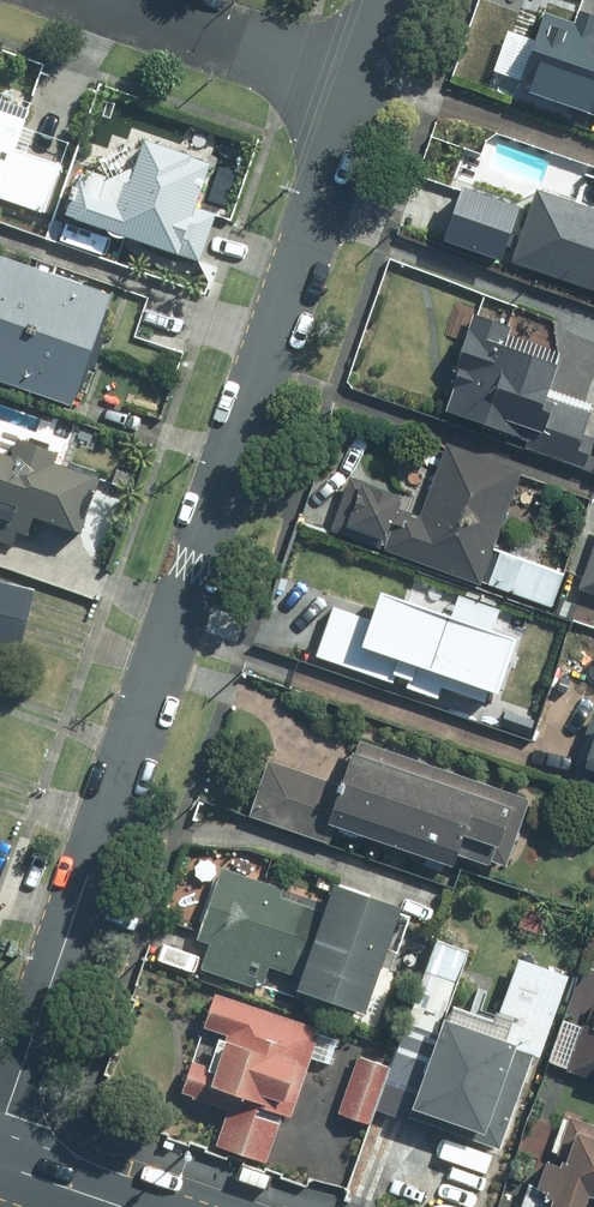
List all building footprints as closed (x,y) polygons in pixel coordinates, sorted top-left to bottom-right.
[(548,13),(520,93),(593,119),(593,18),(579,12),(575,23),(548,13)] [(0,97),(0,204),(41,218),(61,160),(21,147),(34,109),(0,97)] [(138,183),(88,168),(72,220),(179,252),(211,147),(154,130),(138,183)] [(535,191),(510,267),(593,294),(593,210),(535,191)] [(517,203),(489,192),(484,204),(465,197),(449,238),(497,256),(517,203)] [(0,255),(0,391),(66,419),(115,303),(0,255)] [(458,416),(454,426),(583,471),(592,445),(581,441),(593,407),(552,393),(561,366),(499,345),(505,328),(473,317),(440,410),(458,416)] [(25,546),(33,521),(87,537),(104,479),(58,466),(62,451),(24,440),(19,457),(0,452),(0,538),(25,546)] [(497,547),(521,472),(444,444),(422,511),(398,503),(402,490),(346,472),(327,533),(551,606),(562,572),(539,564),(546,543),(524,536),(518,554),(497,547)] [(574,587),(593,594),(593,532),(574,587)] [(418,645),(432,602),(404,593),(407,583),(378,574),(347,670),(397,686),(395,690),(469,714),(485,666),(418,645)] [(17,662),(32,590),(0,582),(0,658),(17,662)] [(588,719),(572,764),(593,771),(593,721),(588,719)] [(506,866),(528,798),(358,741),(343,785),(267,760),(248,816),(328,843),(333,827),(450,865),(454,855),(487,866),(489,861),(506,866)] [(301,977),(326,904),(219,867),(194,940),(207,944),(198,970),(260,991),(268,966),(301,977)] [(397,913),(400,906),(333,884),(326,904),(301,977),(296,990),(362,1012),(384,947),(396,951),(407,916),(397,913)] [(291,1118),(320,1027),(213,993),(180,1094),(228,1109),(216,1145),(267,1162),(282,1115),(291,1118)] [(591,998),(565,1072),(593,1082),(593,999),(591,998)] [(440,1022),(406,1117),(499,1150),(533,1055),(440,1022)] [(368,1125),(388,1067),(356,1056),(336,1113),(368,1125)] [(569,1116),(567,1120),(554,1115),(542,1150),(555,1155),(552,1163),(544,1160),(536,1185),(527,1182),(518,1206),(584,1206),(588,1196),(593,1198),(593,1125),(569,1116)]
